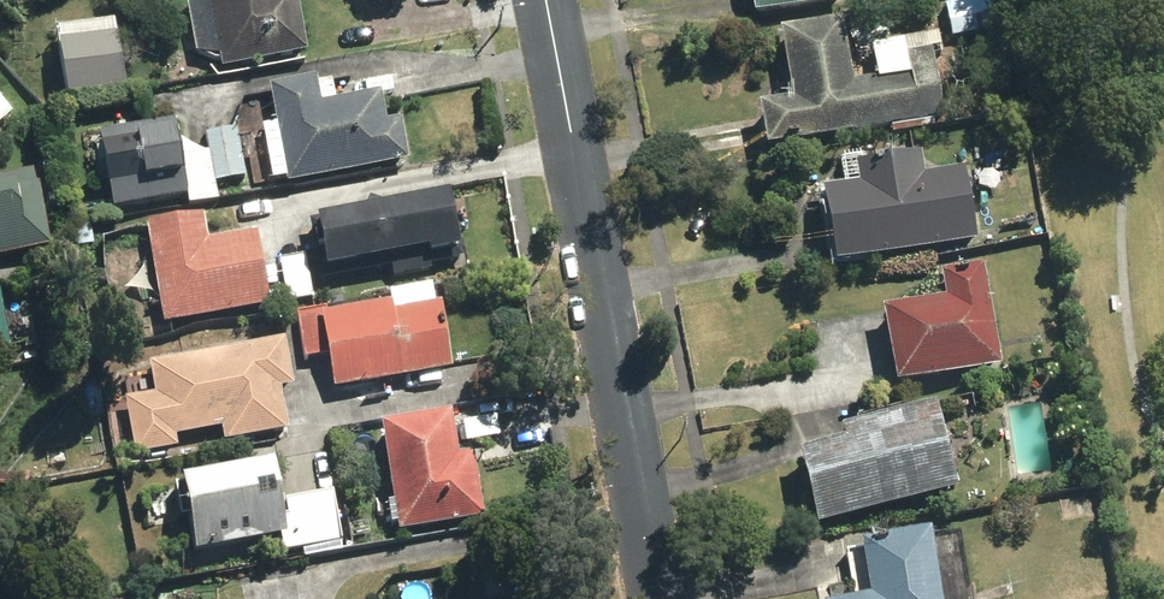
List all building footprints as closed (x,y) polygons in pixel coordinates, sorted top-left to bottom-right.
[(211,5),(190,8),(198,56),(221,52),(223,69),(307,56),(298,0),(211,0),(211,5)] [(755,15),(840,3),(840,0),(753,0),(755,15)] [(783,30),(794,99),(763,104),(770,149),(1006,110),(991,0),(973,0),(946,4),(952,51),(940,53),(937,33),(873,42),(878,81),(854,84),(845,21),(783,30)] [(118,21),(54,32),(66,101),(130,90),(118,21)] [(332,77),(271,88),(278,128),(267,130),(276,185),(407,163),(400,123),(389,125),(384,94),(336,102),(332,77)] [(16,117),(0,98),(0,131),(16,117)] [(178,123),(103,134),(114,211),(185,200),(186,208),(220,203),(217,182),(247,177),(240,131),(205,137),(207,153),(183,157),(178,123)] [(825,194),(839,263),(978,234),(964,168),(928,176),(924,157),(862,170),(865,186),(825,194)] [(36,174),(0,182),(0,262),(52,251),(36,174)] [(452,198),(316,223),(325,275),(461,250),(452,198)] [(207,215),(145,227),(165,328),(273,307),(258,234),(213,243),(207,215)] [(948,301),(887,312),(900,385),(1004,366),(986,266),(943,273),(948,301)] [(441,286),(296,311),(304,362),(328,358),(334,390),(455,370),(441,286)] [(293,390),(282,337),(155,361),(161,393),(126,400),(137,460),(182,452),(178,436),(222,428),(225,444),(290,432),(283,392),(293,390)] [(961,489),(938,405),(847,430),(851,444),(802,457),(821,527),(961,489)] [(457,418),(383,431),(400,533),(486,519),(475,454),(463,456),(457,418)] [(500,418),(461,423),(464,444),(502,439),(500,418)] [(284,505),(274,461),(181,483),(197,555),(281,535),(290,533),(284,505)] [(341,492),(284,505),(290,533),(281,535),(285,555),(352,539),(341,492)] [(864,542),(874,597),(861,598),(946,598),(935,530),(864,542)]
